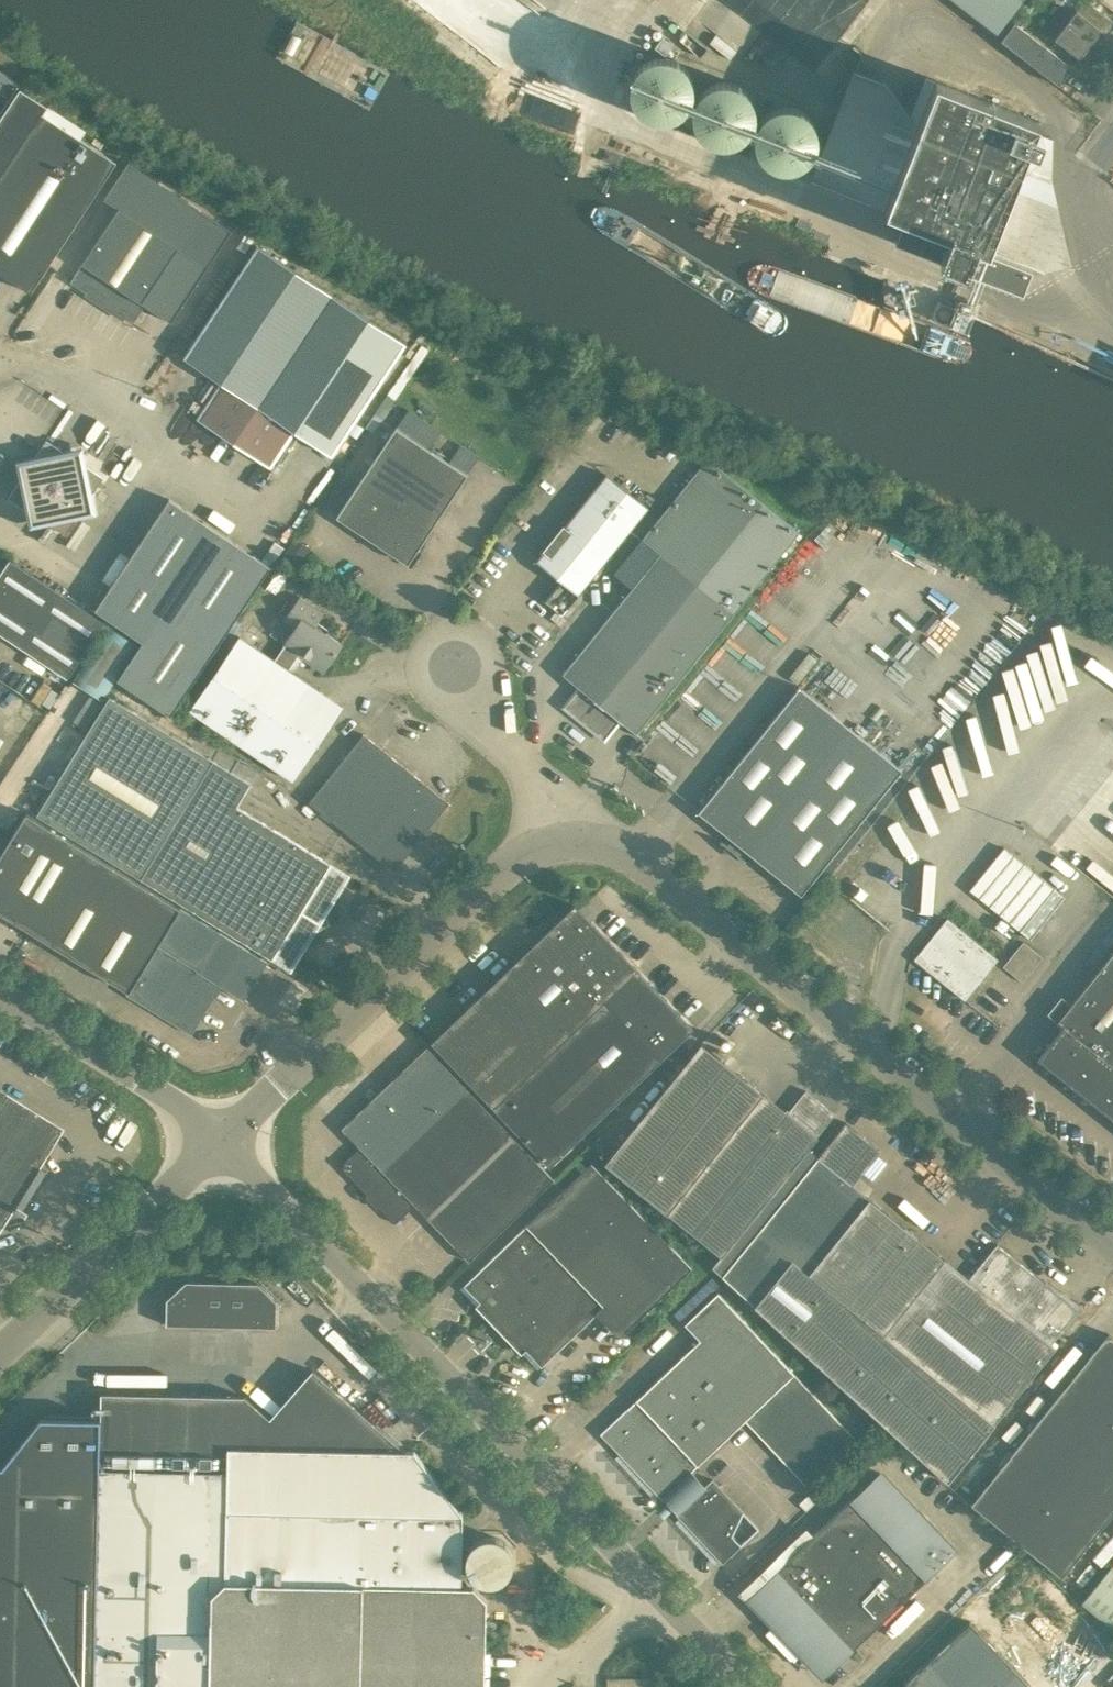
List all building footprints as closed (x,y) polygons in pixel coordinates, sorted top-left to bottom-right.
[(547,14),(528,0),(414,0),(472,43),(465,53),(500,78),(547,14)] [(840,0),(806,0),(784,28),(796,37),(786,50),(811,69),(855,12),(840,0)] [(996,33),(997,34),(1023,0),(953,0),(996,33)] [(1100,31),(1104,34),(1112,23),(1084,0),(1054,39),(1079,59),(1100,31)] [(1014,23),(1000,41),(1058,85),(1072,67),(1014,23)] [(630,74),(626,84),(626,94),(629,105),(635,113),(644,119),(654,122),(665,121),(674,118),(682,111),(687,102),(690,92),(688,81),(684,72),(677,65),(667,60),(657,58),(646,60),(637,66),(630,74)] [(1030,270),(1040,274),(1068,268),(1051,185),(1053,142),(1037,135),(1041,124),(927,78),(911,120),(884,87),(853,75),(809,182),(903,220),(893,244),(1020,294),(1030,270)] [(695,97),(691,107),(690,118),(693,128),(700,137),(708,143),(719,146),(729,145),(739,141),(747,134),(752,125),(754,115),(753,105),(748,95),(741,88),(732,83),(721,82),(711,84),(702,89),(695,97)] [(31,293),(38,282),(116,162),(79,138),(84,131),(20,89),(0,119),(0,272),(31,293)] [(757,123),(753,133),(752,144),(755,154),(762,163),(771,169),(781,172),(791,171),(801,167),(809,160),(814,151),(816,141),(815,131),(810,121),(803,114),(794,109),(783,108),(773,110),(764,115),(757,123)] [(119,208),(69,282),(119,315),(129,321),(142,303),(172,322),(231,231),(127,163),(104,198),(119,208)] [(87,238),(108,207),(101,202),(80,233),(87,238)] [(295,431),(332,456),(372,395),(406,344),(257,245),(183,357),(220,382),(196,418),(270,468),(295,431)] [(425,537),(467,474),(395,427),(336,517),(407,564),(419,546),(426,545),(425,537)] [(82,447),(63,451),(46,440),(33,460),(18,462),(21,478),(8,497),(25,508),(29,528),(48,524),(65,535),(76,518),(96,514),(92,495),(103,478),(86,467),(82,447)] [(575,658),(562,674),(575,684),(581,689),(567,706),(604,736),(606,733),(618,719),(636,734),(636,733),(734,613),(799,532),(707,458),(642,538),(614,573),(632,587),(575,658)] [(536,561),(561,581),(544,601),(562,615),(648,508),(606,474),(536,561)] [(270,567),(169,499),(95,610),(142,642),(117,680),(170,716),(270,567)] [(67,677),(103,622),(9,560),(0,574),(0,633),(67,677)] [(189,710),(293,781),(343,707),(325,695),(288,669),(298,654),(322,671),(341,643),(326,633),(328,629),(316,622),(322,613),(300,597),(285,619),(296,627),(274,660),(239,636),(189,710)] [(107,625),(70,681),(100,700),(137,645),(107,625)] [(799,687),(740,760),(709,799),(698,812),(801,895),(817,874),(835,851),(901,770),(799,687)] [(37,814),(141,878),(291,971),(299,959),(318,927),(343,888),(350,876),(236,806),(250,783),(109,697),(37,814)] [(308,802),(393,871),(437,818),(449,803),(438,794),(363,734),(308,802)] [(129,991),(180,907),(26,812),(0,854),(0,911),(39,936),(129,991)] [(1065,897),(1004,847),(969,890),(1030,939),(1065,897)] [(431,1042),(449,1061),(493,1107),(548,1166),(693,1029),(580,911),(574,905),(550,928),(431,1042)] [(268,961),(180,907),(129,991),(190,1028),(197,1017),(217,984),(243,1000),(268,961)] [(997,959),(947,918),(914,959),(964,1000),(997,959)] [(1018,979),(1039,955),(1020,940),(1000,964),(1018,979)] [(1037,1058),(1112,1120),(1112,952),(1056,1022),(1062,1026),(1050,1041),(1037,1058)] [(667,1212),(721,1256),(808,1149),(818,1137),(834,1115),(835,1114),(820,1102),(805,1090),(787,1112),(763,1092),(750,1082),(701,1043),(605,1163),(667,1212)] [(468,1261),(557,1177),(447,1062),(429,1044),(341,1128),(360,1147),(340,1166),(395,1223),(414,1205),(468,1261)] [(61,1129),(0,1091),(0,1227),(61,1129)] [(948,1481),(1056,1348),(1051,1344),(1082,1306),(1065,1293),(1048,1279),(1045,1283),(1034,1274),(996,1244),(969,1278),(852,1184),(879,1150),(845,1122),(817,1156),(808,1149),(721,1256),(713,1267),(722,1275),(948,1481)] [(692,1267),(591,1163),(459,1289),(537,1370),(596,1313),(619,1337),(692,1267)] [(166,1321),(275,1324),(276,1301),(258,1283),(186,1281),(166,1299),(166,1321)] [(699,1464),(744,1421),(806,1486),(855,1438),(853,1435),(720,1296),(717,1292),(684,1324),(699,1340),(600,1433),(662,1499),(664,1497),(667,1501),(660,1507),(664,1511),(667,1514),(670,1511),(674,1508),(677,1512),(675,1514),(722,1563),(725,1560),(745,1541),(759,1528),(713,1479),(699,1464)] [(1061,1577),(1112,1512),(1112,1337),(1108,1333),(971,1504),(1026,1549),(1061,1577)] [(604,1389),(598,1383),(592,1388),(598,1395),(604,1389)] [(0,1466),(0,1686),(485,1686),(487,1599),(473,1585),(461,1585),(463,1515),(414,1450),(338,1449),(279,1447),(280,1426),(245,1396),(102,1393),(101,1419),(97,1418),(97,1415),(44,1414),(44,1417),(40,1417),(40,1424),(2,1466),(0,1466)] [(905,1484),(889,1500),(920,1532),(936,1517),(905,1484)] [(889,1500),(873,1515),(904,1547),(920,1532),(889,1500)] [(873,1515),(857,1530),(888,1562),(904,1547),(873,1515)] [(936,1517),(920,1532),(950,1564),(966,1549),(936,1517)] [(857,1530),(841,1545),(872,1577),(888,1562),(857,1530)] [(920,1532),(904,1547),(935,1579),(950,1564),(920,1532)] [(472,1543),(468,1550),(466,1560),(468,1570),(477,1580),(489,1584),(499,1582),(507,1576),(512,1565),(513,1557),(510,1549),(504,1541),(495,1537),(485,1537),(472,1543)] [(841,1545),(826,1560),(856,1592),(872,1577),(841,1545)] [(904,1547),(888,1562),(919,1594),(935,1579),(904,1547)] [(826,1560),(810,1575),(840,1608),(856,1592),(826,1560)] [(888,1562),(872,1577),(903,1609),(919,1594),(888,1562)] [(1112,1635),(1112,1572),(1108,1568),(1077,1606),(1112,1635)] [(810,1575),(794,1591),(824,1623),(840,1608),(810,1575)] [(872,1577),(856,1592),(887,1625),(903,1609),(872,1577)] [(794,1591),(778,1606),(808,1638),(824,1623),(794,1591)] [(856,1592),(840,1608),(871,1640),(887,1625),(856,1592)] [(778,1606),(760,1623),(791,1655),(808,1638),(778,1606)] [(840,1608),(824,1623),(855,1655),(871,1640),(840,1608)] [(907,1686),(1031,1686),(969,1621),(903,1683),(907,1686)] [(824,1623),(808,1638),(839,1670),(855,1655),(824,1623)] [(808,1638),(791,1655),(821,1686),(839,1670),(808,1638)] [(625,1677),(608,1677),(607,1686),(659,1686),(659,1677),(625,1677)]
